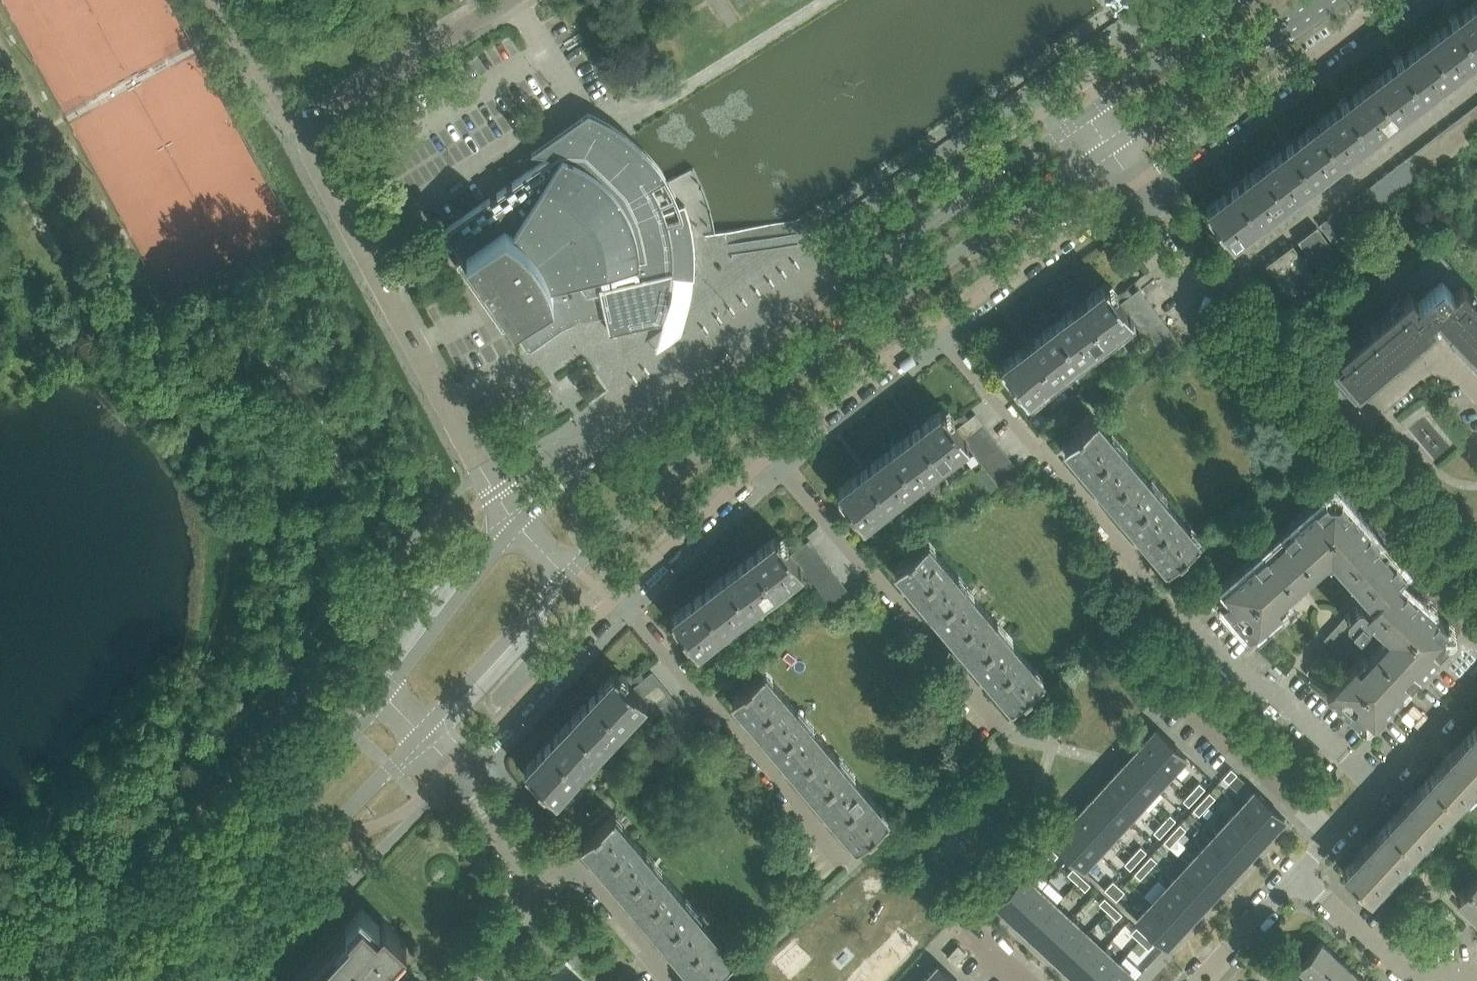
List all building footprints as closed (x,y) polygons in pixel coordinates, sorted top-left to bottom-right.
[(1452,20),(1427,39),(1453,73),(1476,54),(1476,0),(1452,20)] [(1427,39),(1397,61),(1372,80),(1398,115),(1453,73),(1427,39)] [(1372,80),(1342,103),(1317,123),(1343,157),(1398,115),(1372,80)] [(1476,133),(1476,113),(1473,108),(1463,115),(1476,133)] [(538,152),(539,154),(542,153),(551,154),(499,191),(488,198),(476,207),(443,230),(445,232),(450,241),(456,249),(461,256),(455,260),(503,329),(509,324),(528,351),(560,329),(563,327),(567,325),(570,324),(574,322),(578,321),(605,315),(609,330),(617,329),(663,318),(668,301),(669,298),(670,292),(670,290),(672,284),(672,277),(683,278),(694,280),(695,271),(695,263),(695,254),(695,251),(694,246),(693,237),(699,236),(705,235),(715,234),(715,233),(707,235),(706,235),(703,221),(702,217),(699,206),(695,194),(687,176),(686,176),(670,184),(668,182),(667,182),(665,179),(659,170),(652,161),(645,152),(637,144),(628,136),(629,136),(623,131),(621,130),(613,124),(605,119),(597,115),(588,111),(586,112),(531,151),(536,152),(538,152)] [(1468,141),(1476,134),(1476,133),(1463,115),(1454,122),(1468,141)] [(1444,129),(1458,148),(1468,141),(1454,122),(1444,129)] [(1261,165),(1287,199),(1343,157),(1317,123),(1261,165)] [(1435,137),(1449,155),(1458,148),(1444,129),(1435,137)] [(1425,144),(1439,163),(1449,155),(1435,137),(1425,144)] [(1416,151),(1430,170),(1439,163),(1425,144),(1416,151)] [(1406,159),(1420,177),(1430,170),(1416,151),(1406,159)] [(1396,166),(1411,185),(1420,177),(1406,159),(1396,166)] [(1206,207),(1220,226),(1232,241),(1287,199),(1261,165),(1206,207)] [(1387,173),(1401,192),(1411,185),(1396,166),(1387,173)] [(1377,180),(1391,199),(1401,192),(1387,173),(1377,180)] [(1368,188),(1382,206),(1391,199),(1377,180),(1368,188)] [(1359,194),(1373,213),(1382,206),(1368,188),(1359,194)] [(1363,221),(1373,213),(1359,194),(1349,202),(1363,221)] [(1339,210),(1353,228),(1363,221),(1349,202),(1339,210)] [(1353,228),(1339,210),(1329,217),(1344,236),(1353,228)] [(1334,243),(1344,236),(1329,217),(1320,224),(1334,243)] [(1299,240),(1321,270),(1339,256),(1317,227),(1299,240)] [(1267,264),(1281,283),(1296,303),(1321,283),(1292,245),(1267,264)] [(1383,315),(1401,337),(1441,303),(1456,319),(1466,329),(1476,318),(1476,300),(1462,284),(1465,281),(1437,252),(1401,283),(1409,293),(1394,306),(1383,315)] [(683,279),(673,278),(673,283),(672,286),(671,291),(671,293),(669,299),(655,352),(682,333),(687,317),(690,306),(691,299),(692,293),(693,288),(694,283),(694,280),(683,279)] [(1121,303),(1115,296),(1108,287),(1106,283),(1053,324),(1079,357),(1132,318),(1133,317),(1131,314),(1130,314),(1128,312),(1121,303)] [(1139,289),(1121,303),(1128,312),(1146,298),(1139,289)] [(1135,322),(1154,308),(1146,298),(1128,312),(1130,314),(1131,314),(1133,317),(1132,318),(1135,322)] [(1142,332),(1161,318),(1154,308),(1135,322),(1142,332)] [(1344,357),(1339,361),(1353,378),(1401,337),(1383,315),(1340,352),(1344,357)] [(1150,341),(1168,327),(1161,318),(1142,332),(1150,341)] [(1466,329),(1476,341),(1476,318),(1466,329)] [(1053,324),(1000,364),(1002,367),(1003,366),(1024,393),(1024,394),(1026,397),(1079,357),(1053,324)] [(1157,351),(1176,337),(1168,327),(1150,341),(1157,351)] [(1176,337),(1157,351),(1164,361),(1183,347),(1176,337)] [(956,428),(952,423),(944,412),(945,412),(942,408),(890,448),(915,482),(967,443),(968,442),(966,438),(964,439),(964,438),(957,428),(956,428)] [(976,414),(957,428),(964,438),(983,424),(976,414)] [(1063,443),(1065,445),(1086,471),(1118,444),(1095,417),(1092,419),(1089,414),(1070,429),(1074,434),(1063,443)] [(1043,415),(1033,423),(1040,431),(1050,423),(1043,415)] [(970,448),(990,433),(983,424),(964,438),(964,439),(966,438),(968,442),(967,443),(970,448)] [(978,457),(997,443),(990,433),(970,448),(978,457)] [(985,467),(1004,452),(997,443),(978,457),(985,467)] [(1086,471),(1103,490),(1126,517),(1158,491),(1118,444),(1086,471)] [(839,491),(851,506),(860,518),(860,519),(862,522),(915,482),(890,448),(837,489),(839,491)] [(992,476),(1011,462),(1004,452),(985,467),(992,475),(992,476)] [(1011,462),(992,476),(999,486),(1018,472),(1011,462)] [(992,475),(983,481),(991,492),(999,486),(992,476),(992,475)] [(1126,517),(1143,537),(1167,565),(1178,556),(1181,560),(1202,543),(1198,539),(1158,491),(1126,517)] [(1225,600),(1221,603),(1221,604),(1249,635),(1281,606),(1288,599),(1286,597),(1289,594),(1327,560),(1329,563),(1332,560),(1366,599),(1362,602),(1360,600),(1338,623),(1335,627),(1324,638),(1343,656),(1358,641),(1362,645),(1369,652),(1365,656),(1362,654),(1356,661),(1355,661),(1326,692),(1357,721),(1361,717),(1369,717),(1373,720),(1401,689),(1398,687),(1405,680),(1409,680),(1409,681),(1410,680),(1447,640),(1447,639),(1443,636),(1443,628),(1447,624),(1446,624),(1408,588),(1407,588),(1405,585),(1404,587),(1406,589),(1405,591),(1402,595),(1398,598),(1391,598),(1386,595),(1383,591),(1399,576),(1401,574),(1405,570),(1395,558),(1394,558),(1390,559),(1377,543),(1377,539),(1378,539),(1341,497),(1336,500),(1329,500),(1325,496),(1289,528),(1283,533),(1284,534),(1284,538),(1269,551),(1265,551),(1264,550),(1264,551),(1222,588),(1226,592),(1225,600)] [(894,566),(917,593),(933,612),(965,585),(925,538),(925,539),(921,534),(903,550),(906,555),(894,566)] [(797,563),(790,554),(785,547),(778,538),(779,537),(776,535),(723,576),(749,610),(802,569),(803,569),(800,565),(800,566),(797,563)] [(809,539),(790,554),(797,563),(816,549),(809,539)] [(805,573),(824,559),(816,549),(797,563),(800,566),(800,565),(803,569),(802,569),(805,573)] [(812,582),(831,568),(824,559),(805,573),(812,582)] [(820,592),(839,578),(831,568),(812,582),(820,592)] [(674,617),(685,632),(695,646),(695,647),(697,649),(749,610),(723,576),(671,615),(673,618),(674,617)] [(827,602),(846,587),(839,578),(820,592),(827,602)] [(933,612),(955,638),(972,658),(1003,631),(965,585),(933,612)] [(846,587),(827,602),(835,611),(854,597),(846,587)] [(972,658),(994,683),(1011,704),(1023,694),(1026,698),(1045,683),(1042,678),(1003,631),(972,658)] [(1319,655),(1306,672),(1329,689),(1342,672),(1319,655)] [(731,695),(755,723),(773,744),(805,717),(759,663),(740,679),(744,685),(731,695)] [(643,698),(641,696),(632,688),(626,682),(617,673),(618,673),(615,671),(570,719),(600,748),(645,701),(646,700),(643,697),(643,698)] [(652,672),(632,688),(641,696),(659,681),(652,672)] [(649,706),(667,691),(659,681),(641,696),(643,698),(643,697),(646,700),(645,701),(649,706)] [(657,715),(675,700),(667,691),(649,706),(657,715)] [(773,744),(797,773),(815,794),(846,767),(805,717),(773,744)] [(528,770),(540,782),(553,793),(552,794),(555,796),(600,748),(570,719),(524,768),(527,770),(528,770)] [(1157,729),(1141,745),(1170,772),(1185,755),(1157,729)] [(1456,802),(1476,779),(1476,737),(1471,732),(1429,777),(1456,802)] [(1141,745),(1127,761),(1155,788),(1170,772),(1141,745)] [(1127,761),(1112,777),(1141,804),(1155,788),(1127,761)] [(815,794),(838,821),(856,843),(869,832),(872,836),(890,821),(887,816),(846,767),(815,794)] [(1224,776),(1216,785),(1222,790),(1230,781),(1224,776)] [(1112,777),(1097,793),(1126,819),(1141,804),(1112,777)] [(1387,823),(1414,848),(1456,802),(1429,777),(1387,823)] [(1199,782),(1191,791),(1197,796),(1205,788),(1199,782)] [(1255,790),(1240,807),(1269,833),(1284,817),(1255,790)] [(1191,791),(1183,800),(1188,805),(1197,796),(1191,791)] [(1209,792),(1201,800),(1207,806),(1215,797),(1209,792)] [(1097,793),(1083,809),(1111,835),(1126,819),(1097,793)] [(1201,800),(1193,809),(1199,815),(1207,806),(1201,800)] [(1240,807),(1225,823),(1254,849),(1269,833),(1240,807)] [(581,840),(596,857),(620,886),(653,859),(612,811),(611,812),(608,809),(589,825),(592,829),(581,840)] [(1083,809),(1068,825),(1097,851),(1111,835),(1083,809)] [(1170,814),(1161,823),(1167,828),(1175,819),(1170,814)] [(1161,823),(1153,832),(1159,837),(1167,828),(1161,823)] [(1180,823),(1172,832),(1178,838),(1186,829),(1180,823)] [(1225,823),(1211,839),(1239,865),(1254,849),(1225,823)] [(1370,895),(1372,893),(1414,848),(1387,823),(1343,870),(1370,895)] [(1068,825),(1053,841),(1081,868),(1097,851),(1068,825)] [(1172,832),(1164,841),(1169,846),(1178,838),(1172,832)] [(1211,839),(1196,855),(1225,881),(1239,865),(1211,839)] [(1140,846),(1132,854),(1138,860),(1146,851),(1140,846)] [(1057,853),(1051,859),(1060,867),(1065,861),(1057,853)] [(1132,854),(1124,863),(1130,869),(1138,860),(1132,854)] [(1151,855),(1142,864),(1148,869),(1156,861),(1151,855)] [(1196,855),(1181,871),(1210,897),(1225,881),(1196,855)] [(620,886),(637,905),(660,934),(693,906),(653,859),(620,886)] [(1142,864),(1134,873),(1140,878),(1148,869),(1142,864)] [(1072,868),(1067,874),(1076,882),(1081,876),(1072,868)] [(1181,871),(1167,886),(1195,913),(1210,897),(1181,871)] [(1475,913),(1476,914),(1476,871),(1456,894),(1475,913)] [(1022,874),(996,903),(1013,918),(1039,890),(1022,874)] [(1081,876),(1076,882),(1085,890),(1090,884),(1081,876)] [(1112,880),(1104,889),(1110,894),(1118,886),(1112,880)] [(1118,886),(1110,894),(1116,900),(1124,891),(1118,886)] [(1167,886),(1152,902),(1181,929),(1195,913),(1167,886)] [(1039,890),(1013,918),(1028,933),(1055,904),(1039,890)] [(1104,897),(1099,903),(1108,911),(1113,905),(1104,897)] [(1152,902),(1137,919),(1165,945),(1181,929),(1152,902)] [(1055,904),(1028,933),(1044,948),(1071,919),(1055,904)] [(1113,905),(1108,911),(1116,919),(1122,913),(1113,905)] [(677,953),(700,980),(702,980),(713,971),(716,974),(735,959),(732,954),(733,954),(693,906),(660,934),(677,953)] [(393,956),(406,941),(382,920),(377,926),(362,913),(299,980),(370,980),(393,956)] [(1071,919),(1044,948),(1060,962),(1087,934),(1071,919)] [(1136,926),(1130,932),(1139,940),(1145,934),(1136,926)] [(1087,934),(1060,962),(1076,977),(1103,948),(1087,934)] [(1145,934),(1139,940),(1148,948),(1154,943),(1145,934)] [(1337,958),(1321,943),(1322,943),(1321,942),(1297,967),(1308,977),(1305,980),(1316,980),(1337,958)] [(958,944),(947,956),(956,964),(967,953),(958,944)] [(1076,977),(1081,980),(1102,980),(1118,963),(1103,948),(1076,977)] [(567,960),(574,966),(575,967),(584,956),(577,949),(567,960)] [(1353,972),(1337,958),(1316,980),(1345,980),(1353,972)] [(1102,980),(1132,980),(1135,978),(1118,963),(1102,980)] [(924,980),(956,980),(939,965),(924,980)] [(1353,972),(1345,980),(1362,980),(1353,972)]
